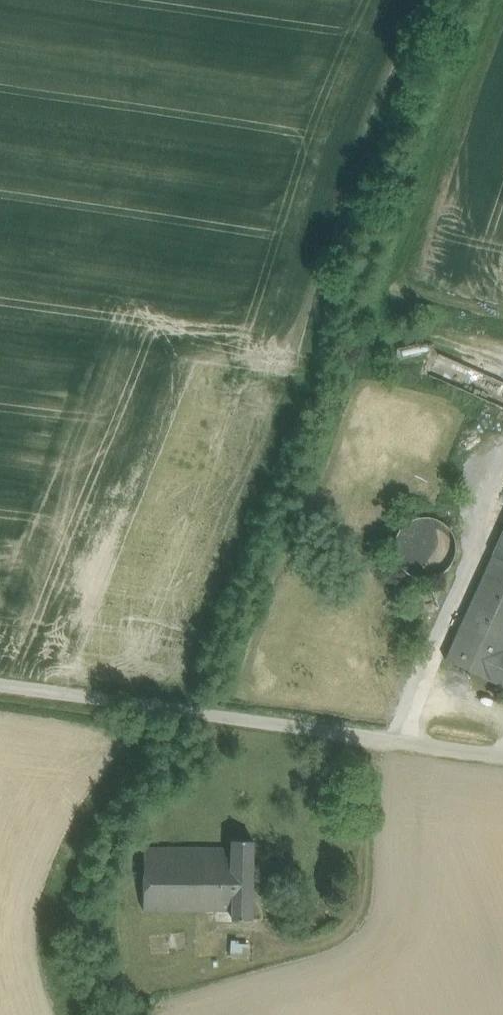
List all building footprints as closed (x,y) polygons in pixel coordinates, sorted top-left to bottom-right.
[(439,353),(429,375),(502,408),(502,382),(439,353)] [(454,559),(456,547),(454,535),(447,525),(437,519),(425,516),(413,519),(403,526),(396,536),(394,548),(396,560),(403,570),(413,576),(425,579),(437,576),(447,569),(454,559)] [(493,553),(502,558),(502,532),(493,553)] [(493,553),(445,659),(491,680),(502,655),(502,558),(493,553)] [(491,680),(502,686),(502,655),(491,680)] [(253,840),(231,840),(231,848),(230,874),(233,874),(233,891),(232,909),(232,917),(251,919),(253,840)] [(231,848),(144,848),(144,911),(216,909),(217,891),(233,891),(233,874),(230,874),(231,848)] [(233,891),(217,891),(216,909),(232,909),(233,891)] [(251,950),(234,950),(235,960),(251,960),(251,950)]
